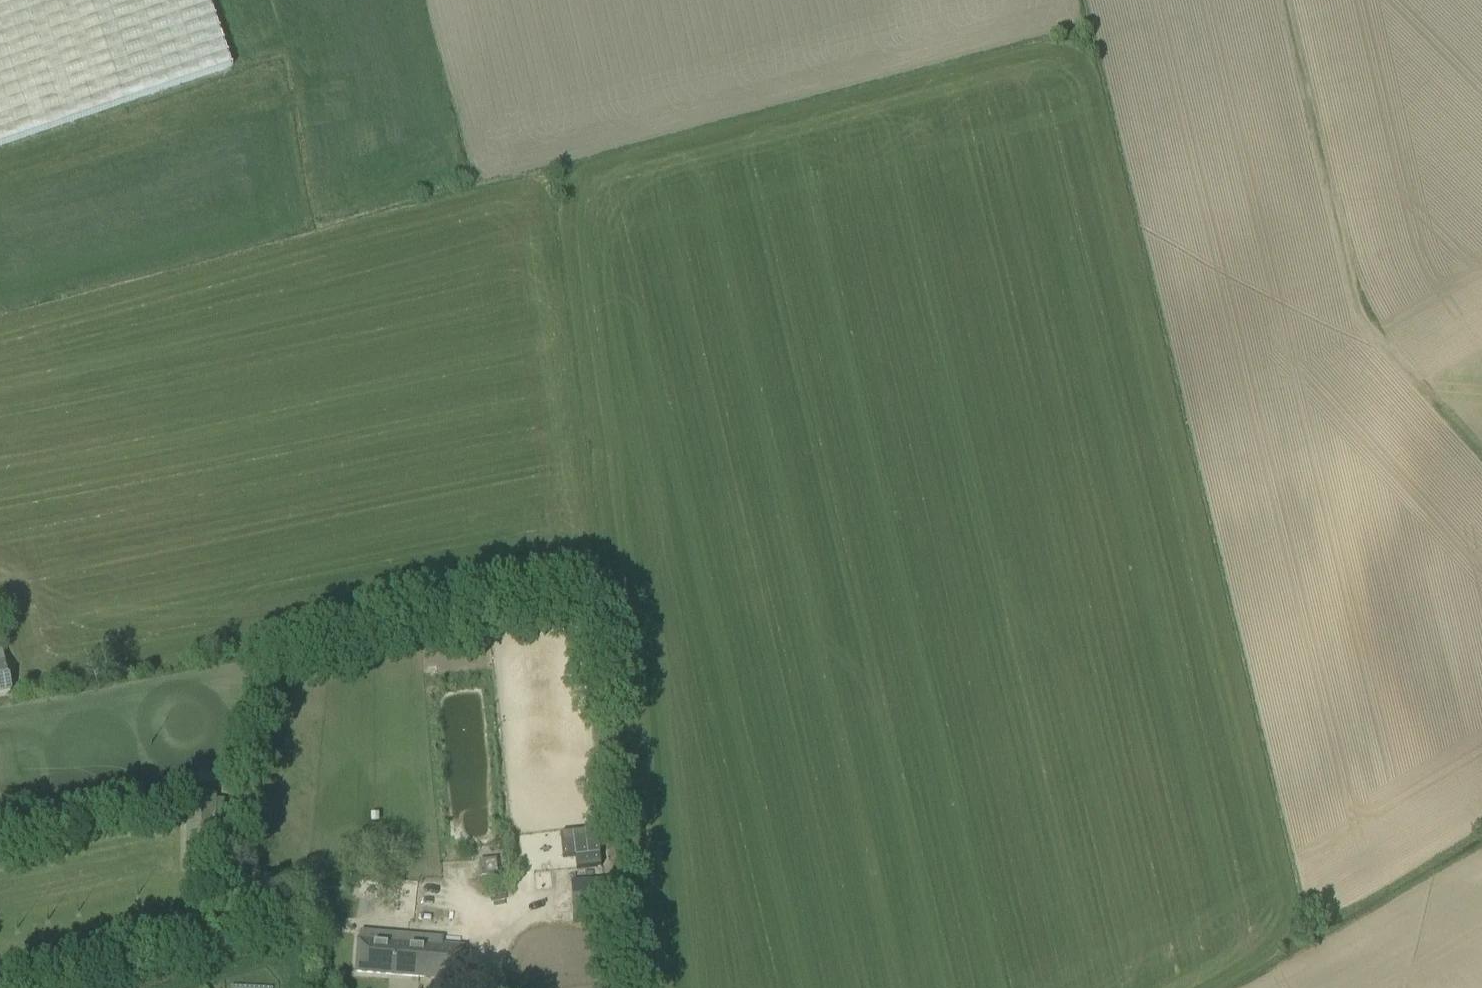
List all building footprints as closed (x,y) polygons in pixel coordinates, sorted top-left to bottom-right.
[(210,0),(0,0),(0,146),(124,103),(232,66),(210,0)] [(0,664),(0,693),(10,691),(5,664),(0,664)] [(224,798),(214,798),(214,815),(223,815),(224,815),(224,805),(224,798)] [(570,882),(572,914),(607,912),(605,880),(570,882)] [(462,980),(465,948),(392,943),(358,941),(357,952),(356,972),(423,977),(423,974),(460,977),(460,980),(462,980)]
